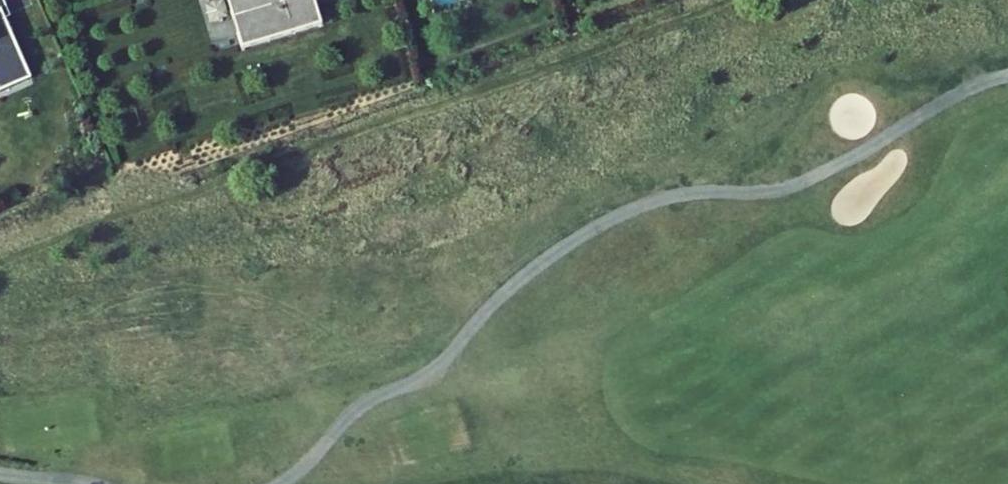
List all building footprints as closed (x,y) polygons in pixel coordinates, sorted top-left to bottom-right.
[(0,0),(0,94),(1,96),(32,82),(3,14),(6,13),(0,0)] [(239,43),(318,19),(312,0),(226,0),(239,43)]
